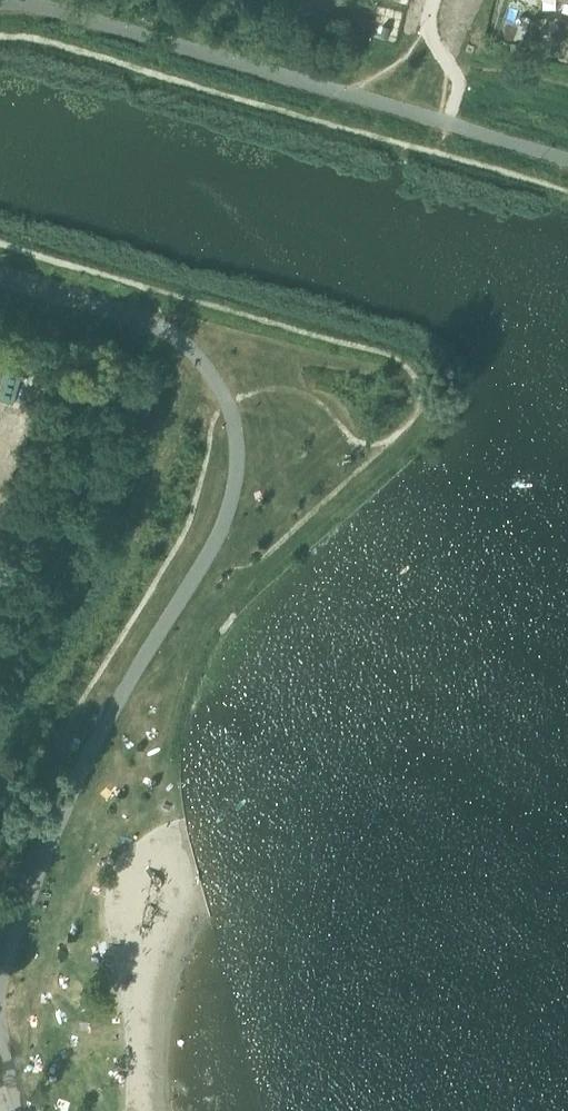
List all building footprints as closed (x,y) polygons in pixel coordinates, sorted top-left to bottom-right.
[(391,25),(384,23),(381,34),(389,36),(391,25)]
